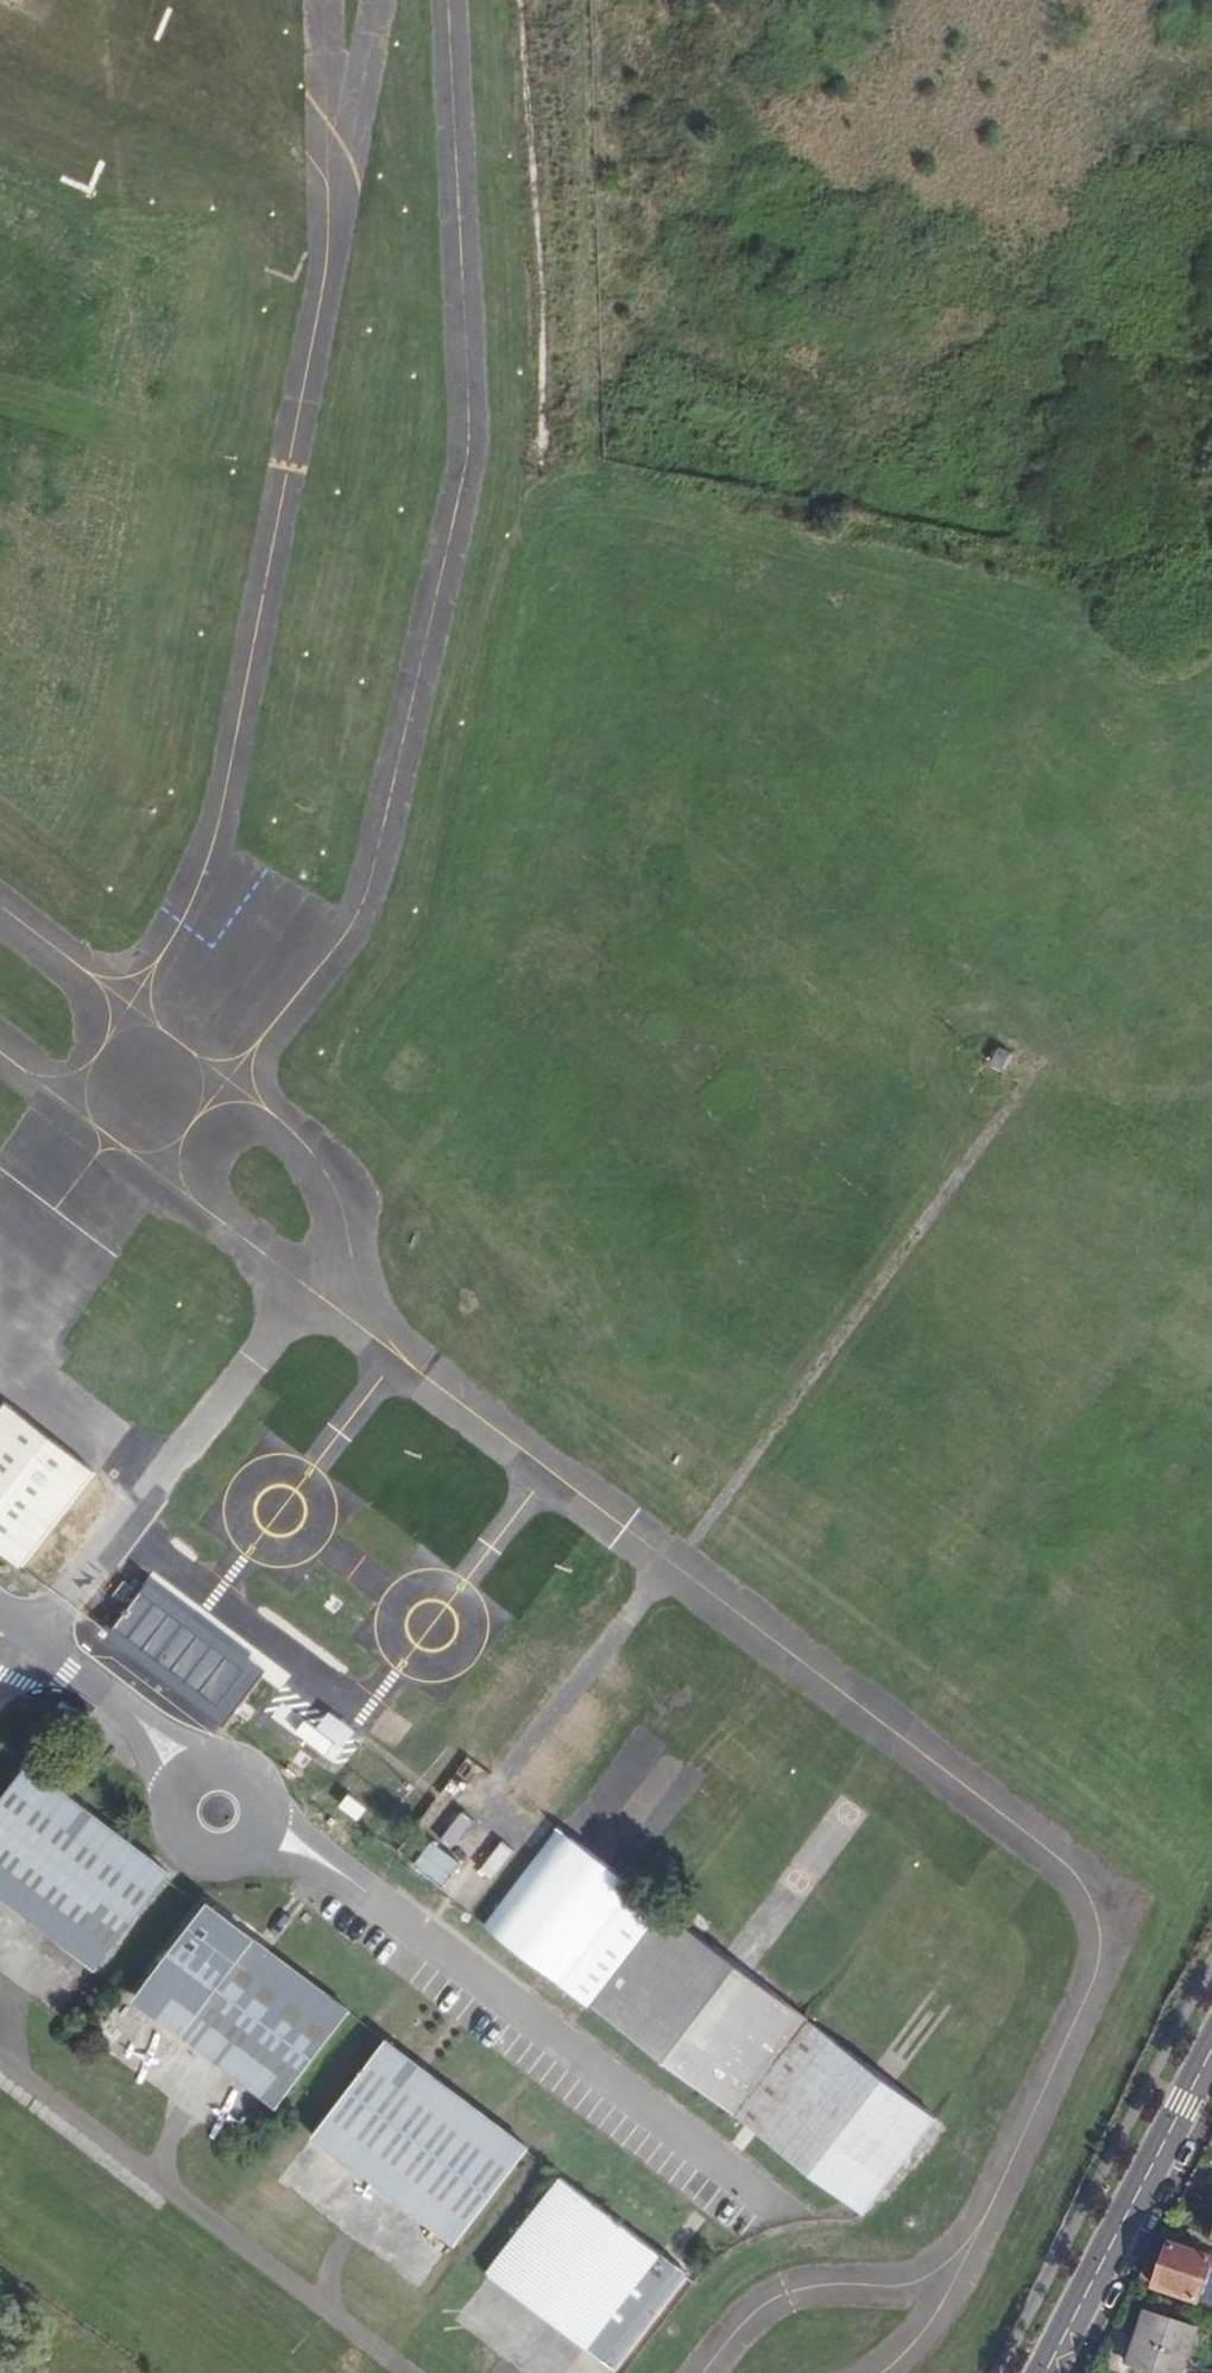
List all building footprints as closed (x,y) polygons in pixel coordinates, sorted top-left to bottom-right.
[(0,1413),(0,1550),(23,1567),(96,1472),(5,1407),(0,1413)] [(253,1648),(152,1571),(137,1590),(124,1579),(96,1616),(113,1628),(109,1633),(225,1722),(265,1670),(247,1656),(253,1648)] [(356,1732),(328,1711),(317,1726),(345,1747),(356,1732)] [(98,1970),(169,1875),(30,1767),(0,1806),(0,1895),(98,1970)] [(486,1926),(483,1931),(858,2225),(938,2123),(630,1881),(563,1829),(486,1926)] [(263,1955),(199,1907),(129,1999),(273,2109),(343,2017),(263,1955)] [(429,2078),(384,2043),(309,2138),(453,2251),(528,2155),(429,2078)] [(682,2263),(563,2173),(487,2274),(614,2371),(685,2278),(691,2270),(682,2263)] [(1169,2243),(1153,2287),(1198,2302),(1211,2262),(1211,2258),(1169,2243)] [(1147,2312),(1129,2366),(1151,2372),(1181,2372),(1196,2328),(1147,2312)]
